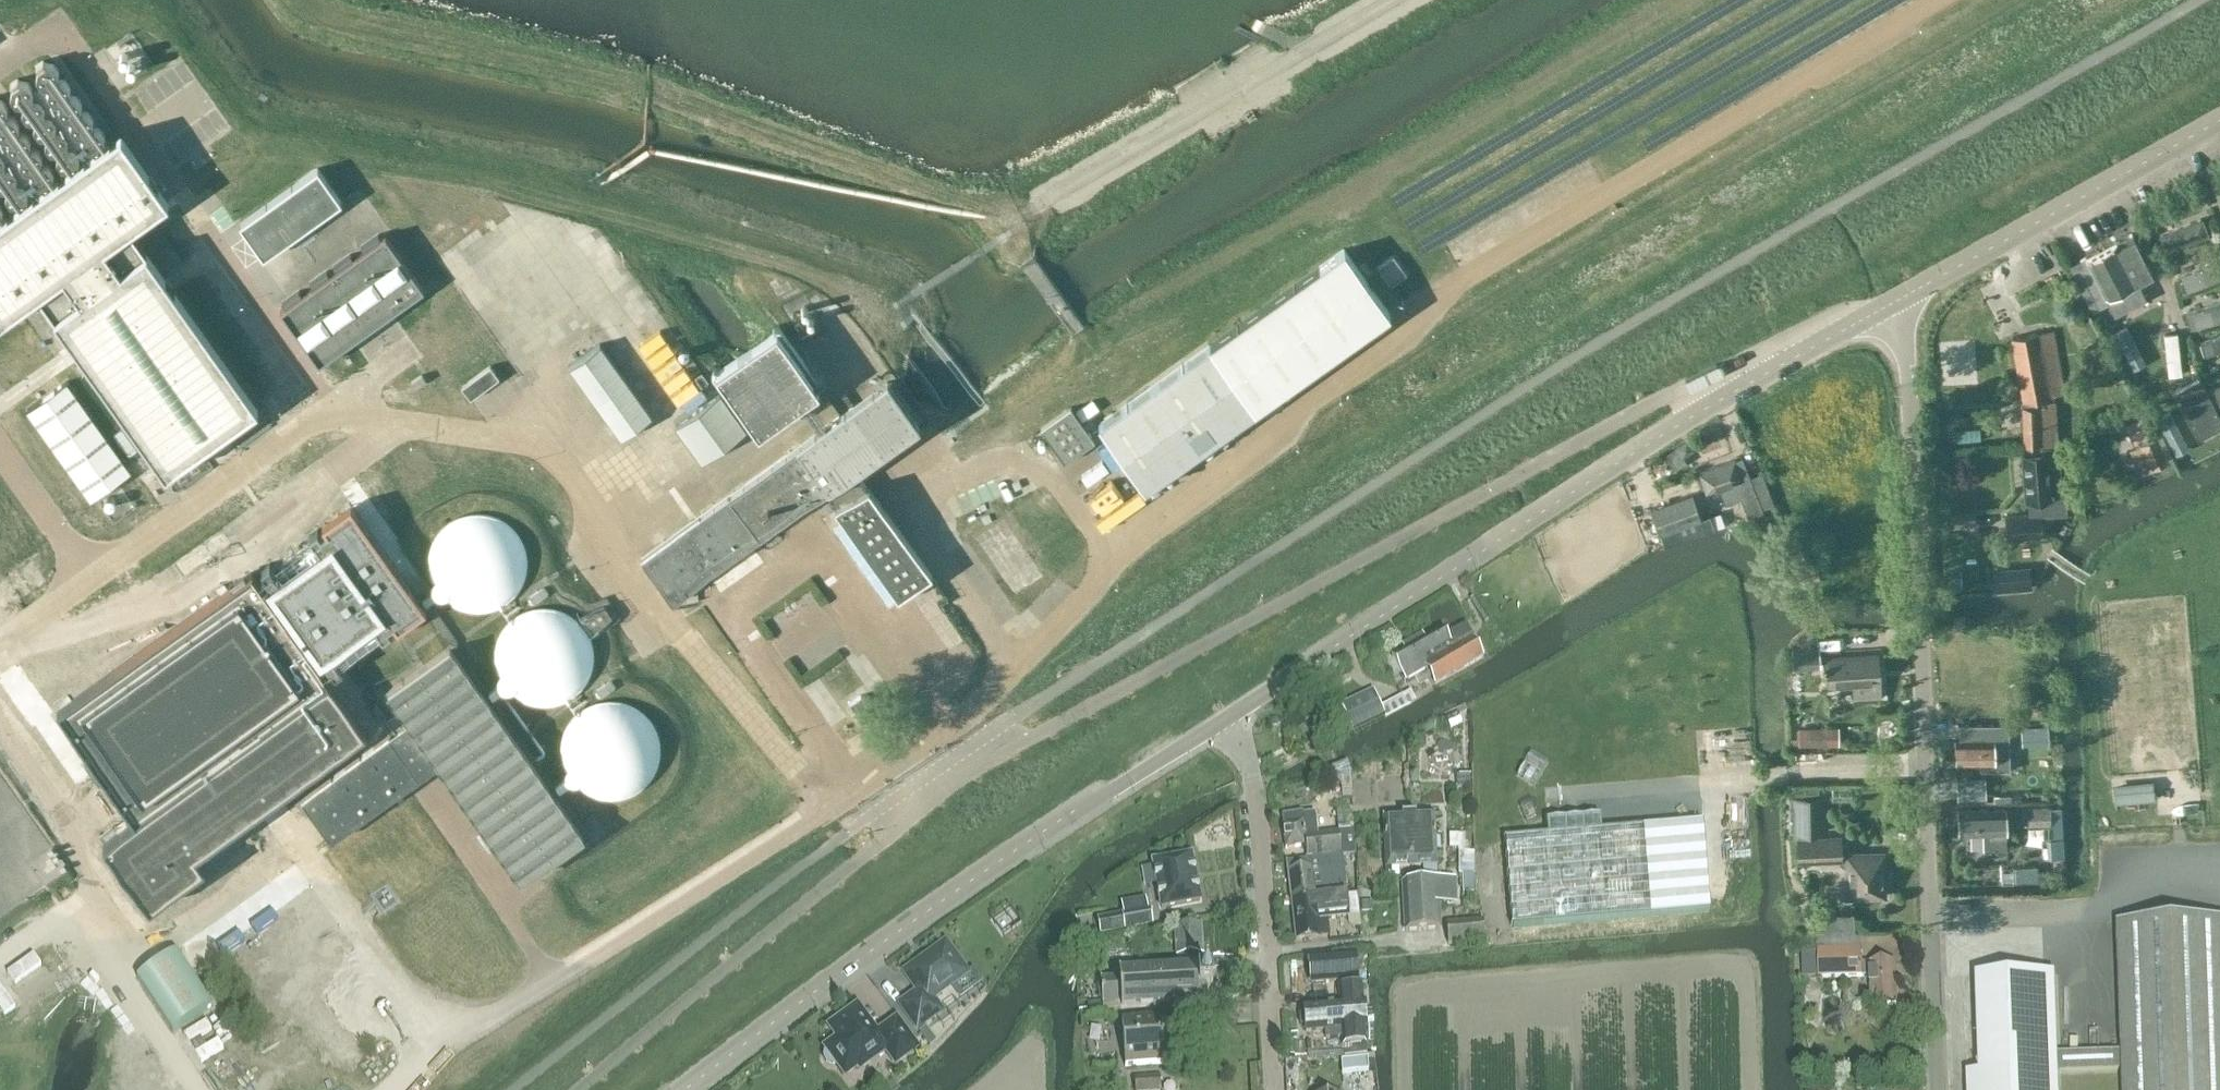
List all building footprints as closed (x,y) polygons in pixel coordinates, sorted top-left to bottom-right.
[(0,320),(39,292),(84,356),(166,471),(180,491),(214,466),(200,447),(222,431),(236,451),(270,426),(256,407),(129,228),(167,200),(121,135),(106,145),(104,142),(104,135),(99,128),(93,127),(91,125),(93,119),(88,112),(81,111),(79,109),(80,103),(76,96),(69,95),(68,94),(69,87),(64,80),(57,80),(56,78),(58,71),(53,64),(44,63),(42,59),(35,64),(37,68),(36,76),(41,84),(48,84),(49,86),(47,93),(52,99),(59,100),(60,102),(59,108),(64,115),(70,116),(72,118),(71,125),(76,132),(82,132),(83,134),(82,141),(87,147),(94,149),(97,152),(80,164),(78,160),(78,153),(73,146),(67,145),(65,143),(67,137),(62,130),(55,129),(53,127),(54,121),(50,114),(43,113),(42,112),(43,105),(38,98),(32,98),(30,96),(32,89),(27,82),(19,80),(16,77),(9,82),(11,86),(10,94),(15,102),(22,102),(23,104),(21,111),(26,117),(33,118),(34,120),(33,126),(38,133),(44,134),(46,136),(45,143),(50,150),(56,150),(57,152),(56,159),(61,165),(68,167),(71,171),(55,182),(52,178),(53,171),(48,164),(42,163),(40,162),(41,155),(37,149),(30,148),(28,146),(29,139),(25,133),(18,131),(17,130),(18,124),(13,117),(6,116),(5,114),(7,107),(2,100),(0,100),(0,134),(1,135),(8,136),(9,138),(8,145),(13,151),(19,152),(21,154),(20,161),(25,168),(31,169),(32,171),(31,177),(36,184),(43,185),(46,189),(29,200),(27,197),(27,189),(23,183),(16,182),(15,180),(16,174),(11,167),(4,166),(2,164),(3,158),(0,153),(0,186),(5,187),(6,189),(5,195),(10,202),(18,203),(20,207),(4,218),(1,215),(2,207),(0,205),(0,320)] [(318,168),(240,224),(264,257),(342,202),(318,168)] [(2160,232),(2166,250),(2208,235),(2201,217),(2160,232)] [(2114,315),(2146,298),(2137,280),(2152,272),(2132,233),(2117,241),(2116,240),(2070,265),(2092,310),(2108,302),(2114,315)] [(385,234),(280,309),(319,363),(424,288),(385,234)] [(1343,248),(1099,424),(1145,489),(1389,313),(1343,248)] [(2184,291),(2219,277),(2219,260),(2219,258),(2178,274),(2184,291)] [(2193,328),(2219,319),(2219,301),(2187,311),(2193,328)] [(775,328),(715,372),(757,431),(818,388),(775,328)] [(2053,331),(2046,332),(2046,331),(2037,333),(2012,337),(2023,401),(2024,401),(2025,405),(2022,405),(2024,445),(2052,444),(2051,429),(2056,428),(2054,399),(2054,397),(2065,396),(2053,331)] [(2198,341),(2203,354),(2219,349),(2219,334),(2198,341)] [(2177,335),(2162,336),(2165,380),(2179,379),(2177,335)] [(650,414),(600,344),(571,365),(621,435),(650,414)] [(461,386),(471,399),(499,378),(490,365),(461,386)] [(672,600),(823,492),(854,470),(919,424),(886,378),(639,554),(672,600)] [(2219,427),(2219,419),(2199,379),(2175,391),(2200,438),(2219,427)] [(130,469),(66,380),(26,409),(90,498),(130,469)] [(701,463),(745,430),(719,394),(675,426),(701,463)] [(1040,429),(1064,461),(1093,440),(1070,407),(1040,429)] [(2140,440),(2141,443),(2151,438),(2149,436),(2148,434),(2152,432),(2149,424),(2144,416),(2140,417),(2131,422),(2125,424),(2130,433),(2133,441),(2139,438),(2140,440)] [(2144,473),(2168,461),(2156,436),(2131,448),(2144,473)] [(672,446),(650,456),(661,479),(642,488),(654,513),(695,494),(672,446)] [(2030,515),(2004,517),(2005,537),(2041,534),(2040,515),(2067,513),(2064,484),(2062,484),(2058,446),(2041,447),(2041,452),(2022,453),(2025,501),(2028,501),(2030,515)] [(1760,474),(1750,478),(1742,457),(1736,460),(1735,458),(1699,471),(1706,492),(1720,487),(1725,502),(1741,496),(1748,515),(1749,515),(1753,524),(1765,519),(1762,510),(1761,507),(1770,503),(1760,474)] [(854,470),(823,492),(836,509),(834,511),(897,599),(930,576),(868,487),(866,488),(854,470)] [(1692,493),(1651,509),(1660,533),(1701,518),(1692,493)] [(265,573),(256,580),(250,571),(57,709),(134,817),(104,839),(149,904),(205,865),(199,858),(370,737),(324,672),(331,667),(334,671),(344,665),(334,651),(373,624),(382,638),(391,632),(387,627),(392,623),(396,629),(425,608),(350,503),(321,523),(325,529),(320,533),(317,528),(309,533),(319,547),(280,575),(270,562),(261,569),(265,573)] [(527,572),(528,562),(527,552),(524,543),(520,534),(513,527),(506,520),(497,516),(488,513),(478,512),(468,513),(459,516),(450,521),(443,527),(437,534),(432,543),(429,552),(428,562),(429,572),(432,581),(437,590),(443,597),(451,603),(459,608),(469,611),(478,612),(488,611),(497,608),(506,603),(514,597),(520,590),(524,581),(527,572)] [(594,665),(595,656),(594,646),(591,637),(586,628),(580,621),(572,614),(564,610),(554,607),(545,606),(535,607),(526,610),(517,614),(509,621),(503,628),(499,637),(496,646),(495,656),(496,665),(498,675),(503,683),(509,691),(517,697),(525,702),(535,705),(545,705),(554,705),(564,702),(572,697),(580,691),(586,683),(591,675),(594,665)] [(1466,626),(1447,636),(1443,628),(1424,638),(1420,636),(1409,642),(1409,647),(1392,656),(1405,680),(1427,668),(1435,683),(1484,656),(1466,626)] [(439,763),(432,767),(514,882),(583,834),(450,647),(388,691),(408,720),(439,763)] [(1853,697),(1882,695),(1879,654),(1825,657),(1825,663),(1823,663),(1823,670),(1825,670),(1826,685),(1853,684),(1853,697)] [(1374,689),(1341,705),(1352,728),(1385,713),(1382,706),(1374,689)] [(660,759),(661,749),(660,740),(657,730),(652,722),(646,714),(639,708),(630,703),(621,700),(611,700),(601,700),(592,703),(583,708),(576,714),(569,722),(565,730),(562,739),(561,749),(562,759),(565,768),(569,777),(576,784),(583,791),(592,795),(601,798),(611,799),(621,798),(630,795),(639,791),(646,784),(652,777),(657,768),(660,759)] [(1329,704),(1314,713),(1320,724),(1336,715),(1329,704)] [(439,763),(408,720),(302,797),(332,838),(432,767),(439,763)] [(2006,747),(2005,723),(1972,724),(1973,739),(1956,739),(1956,761),(1994,761),(1994,747),(2006,747)] [(1828,727),(1799,727),(1799,745),(1828,745),(1828,727)] [(1331,770),(1334,787),(1340,785),(1343,807),(1353,806),(1349,765),(1331,770)] [(2153,785),(2113,789),(2114,804),(2154,800),(2153,785)] [(1669,789),(1650,788),(1649,813),(1668,813),(1669,789)] [(1794,833),(1824,833),(1824,796),(1794,796),(1794,799),(1786,799),(1787,831),(1794,831),(1794,833)] [(2049,807),(2028,807),(2028,824),(2028,825),(2062,825),(2062,806),(2049,807)] [(2005,807),(1989,808),(1958,809),(1959,833),(1983,832),(1984,849),(2006,849),(2005,807)] [(1735,808),(1723,818),(1734,832),(1746,822),(1735,808)] [(1336,826),(1337,832),(1313,834),(1312,820),(1304,821),(1303,812),(1282,815),(1284,824),(1283,824),(1286,848),(1306,845),(1307,857),(1340,853),(1341,855),(1347,854),(1348,857),(1355,856),(1353,824),(1336,826)] [(1409,815),(1411,866),(1422,866),(1423,875),(1438,874),(1438,869),(1437,869),(1434,814),(1416,815),(1416,814),(1409,815)] [(1411,866),(1409,815),(1402,815),(1384,816),(1386,867),(1386,873),(1388,873),(1388,878),(1398,878),(1398,867),(1411,866)] [(1797,838),(1797,859),(1841,858),(1840,836),(1797,838)] [(1540,922),(1710,908),(1704,838),(1534,852),(1540,922)] [(1717,841),(1718,865),(1741,863),(1739,840),(1717,841)] [(50,850),(26,865),(42,889),(66,874),(50,850)] [(1848,896),(1884,895),(1883,853),(1847,854),(1848,896)] [(1152,862),(1161,908),(1200,901),(1191,855),(1152,862)] [(1314,897),(1346,893),(1343,855),(1341,855),(1288,862),(1289,872),(1292,898),(1314,895),(1314,897)] [(1474,893),(1473,874),(1463,874),(1463,893),(1474,893)] [(1455,878),(1438,880),(1403,882),(1405,931),(1440,929),(1439,905),(1457,904),(1455,878)] [(1374,885),(1360,885),(1361,913),(1375,913),(1374,885)] [(1448,944),(1509,938),(1506,893),(1480,895),(1481,904),(1454,906),(1456,921),(1446,923),(1448,944)] [(1359,894),(1346,895),(1292,901),(1296,939),(1330,935),(1328,917),(1348,914),(1348,917),(1359,916),(1359,912),(1359,915),(1359,894)] [(1148,910),(1123,915),(1125,930),(1151,925),(1148,910)] [(2118,922),(2123,1052),(2124,1068),(2124,1089),(2219,1089),(2219,918),(2118,922)] [(68,922),(32,954),(42,965),(51,957),(71,980),(91,963),(72,942),(79,936),(68,922)] [(918,992),(900,1005),(917,1028),(940,1011),(932,999),(966,974),(954,956),(954,953),(949,946),(946,946),(945,944),(926,957),(925,958),(919,962),(918,963),(904,973),(918,992)] [(1873,1004),(1897,1003),(1896,961),(1863,963),(1862,949),(1820,950),(1820,977),(1871,975),(1873,1004)] [(1359,956),(1318,958),(1320,987),(1361,983),(1359,956)] [(1148,1009),(1170,1007),(1208,1005),(1207,993),(1213,992),(1212,977),(1206,978),(1205,966),(1118,972),(1113,973),(1113,978),(1101,979),(1103,1011),(1121,1010),(1148,1009)] [(2059,1071),(2058,1054),(2055,973),(1977,976),(1981,1073),(1968,1074),(1969,1089),(2059,1089),(2059,1071)] [(1340,1004),(1304,1007),(1305,1013),(1300,1015),(1300,1025),(1306,1027),(1306,1032),(1326,1030),(1326,1038),(1343,1037),(1343,1045),(1366,1043),(1365,1027),(1366,1027),(1364,1002),(1363,1002),(1361,986),(1338,988),(1340,1004)] [(825,1053),(824,1058),(826,1061),(829,1064),(833,1065),(837,1063),(845,1075),(858,1065),(860,1068),(886,1050),(895,1063),(916,1048),(896,1021),(876,1035),(856,1007),(830,1027),(839,1039),(826,1048),(828,1050),(825,1053)] [(1173,1063),(1170,1007),(1148,1009),(1149,1019),(1122,1020),(1125,1066),(1173,1063)] [(2123,1052),(2058,1054),(2059,1071),(2124,1068),(2123,1052)] [(1344,1080),(1367,1079),(1367,1059),(1343,1060),(1344,1080)] [(1288,1083),(1303,1083),(1302,1060),(1286,1061),(1288,1083)] [(1158,1078),(1135,1079),(1136,1089),(1159,1089),(1158,1078)]
